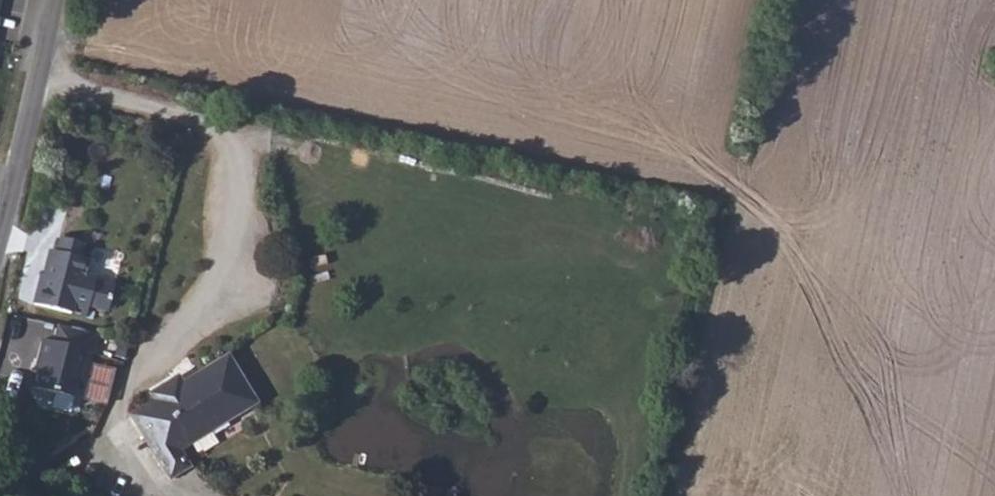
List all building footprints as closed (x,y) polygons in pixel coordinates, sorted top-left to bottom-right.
[(41,277),(34,305),(86,318),(89,306),(108,311),(115,287),(95,282),(96,278),(86,275),(90,261),(80,258),(84,244),(61,238),(58,250),(53,252),(46,278),(41,277)] [(53,342),(43,340),(37,359),(41,360),(34,388),(75,399),(87,352),(94,354),(98,336),(58,326),(53,342)] [(154,401),(130,415),(170,480),(190,467),(180,450),(190,444),(188,439),(235,410),(238,415),(257,404),(228,356),(182,384),(178,377),(150,394),(154,401)]
